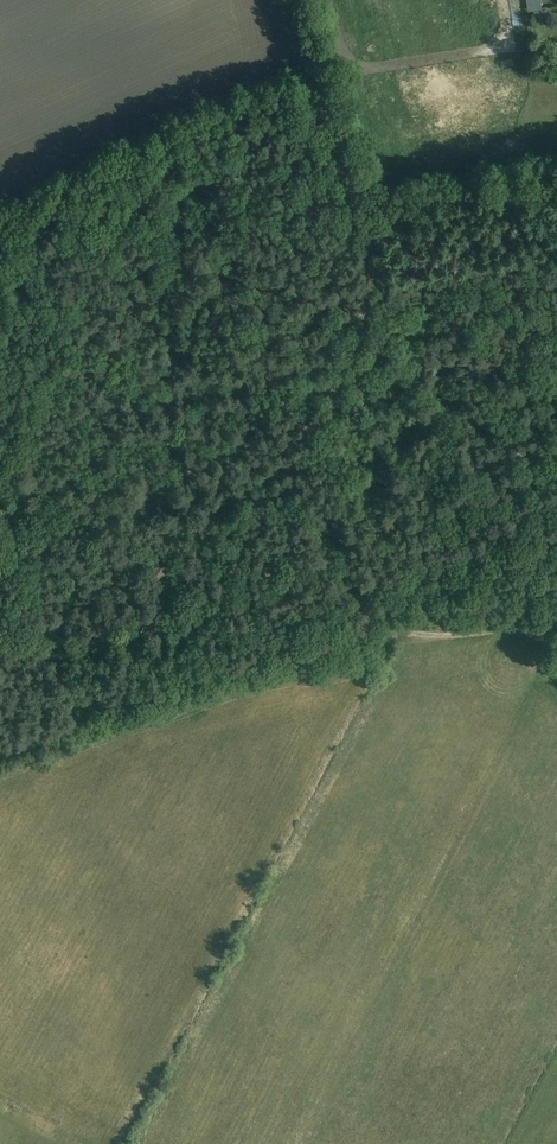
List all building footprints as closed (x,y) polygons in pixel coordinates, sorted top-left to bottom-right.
[(531,9),(541,8),(540,0),(530,0),(531,9)]
